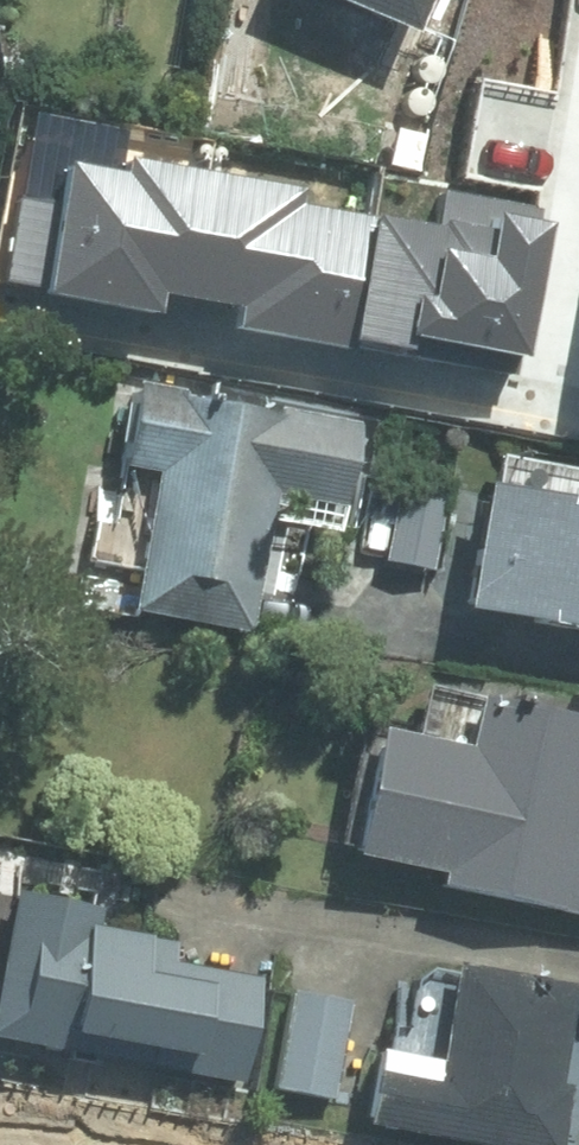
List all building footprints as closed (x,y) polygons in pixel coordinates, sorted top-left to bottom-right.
[(421,30),(434,0),(348,0),(421,30)] [(507,124),(578,149),(578,0),(550,0),(507,124)] [(513,328),(578,354),(578,157),(513,328)] [(441,366),(469,215),(332,190),(330,200),(250,185),(244,218),(214,212),(203,270),(234,276),(229,305),(259,310),(258,317),(324,329),(314,380),(387,394),(394,357),(441,366)] [(365,420),(146,381),(131,464),(160,470),(135,610),(256,632),(277,522),(344,534),(365,420)] [(494,480),(472,607),(578,625),(578,493),(525,484),(529,460),(508,457),(504,481),(494,480)] [(453,487),(405,477),(389,560),(437,569),(453,487)] [(388,726),(362,852),(446,870),(443,887),(578,914),(578,713),(485,694),(475,743),(388,726)] [(21,889),(0,995),(0,1036),(249,1085),(270,977),(178,959),(181,941),(101,925),(105,905),(21,889)] [(384,1069),(374,1123),(486,1144),(564,1144),(577,1082),(566,1080),(578,1013),(578,985),(466,963),(443,1080),(384,1069)] [(353,1001),(294,992),(278,1089),(337,1098),(353,1001)]
